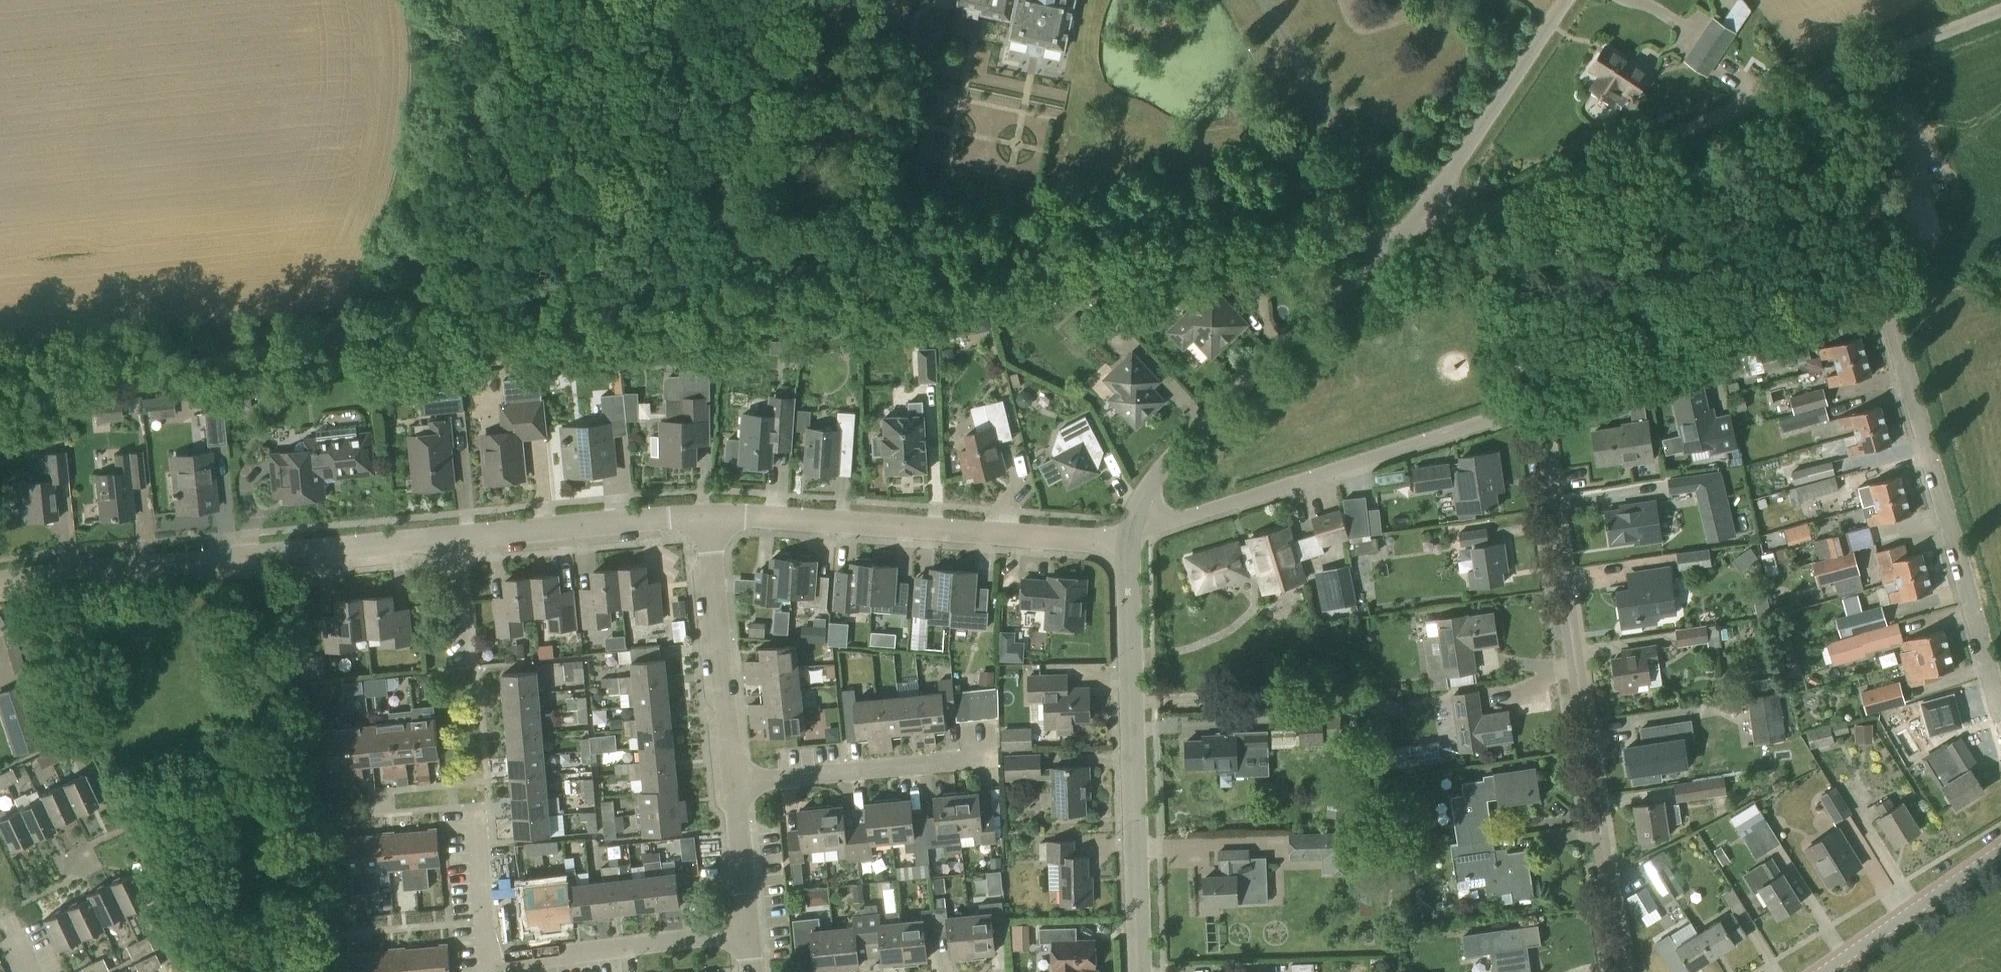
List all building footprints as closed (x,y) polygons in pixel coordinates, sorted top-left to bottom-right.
[(958,4),(983,10),(983,14),(1014,21),(1010,38),(1029,43),(1028,51),(1030,55),(1039,57),(1042,54),(1044,46),(1064,50),(1075,0),(959,0),(958,4)] [(1707,76),(1735,33),(1712,17),(1683,60),(1707,76)] [(1605,101),(1629,64),(1604,47),(1589,70),(1599,77),(1590,90),(1605,101)] [(1629,64),(1605,101),(1611,104),(1612,104),(1620,109),(1628,97),(1634,100),(1651,74),(1631,60),(1629,64)] [(1251,305),(1264,293),(1252,281),(1240,293),(1251,305)] [(1244,325),(1213,291),(1179,323),(1177,320),(1165,331),(1183,351),(1195,340),(1211,357),(1244,325)] [(992,330),(988,309),(964,314),(965,319),(951,322),(954,337),(970,334),(969,329),(974,328),(975,334),(992,330)] [(1836,364),(1866,356),(1860,337),(1819,349),(1822,360),(1834,356),(1836,364)] [(784,342),(783,355),(796,355),(797,342),(784,342)] [(1763,372),(1796,363),(1792,344),(1759,353),(1763,372)] [(919,383),(938,382),(936,348),(918,349),(919,383)] [(1151,376),(1132,355),(1106,380),(1118,393),(1110,400),(1135,427),(1162,402),(1150,389),(1150,383),(1147,380),(1151,376)] [(1866,356),(1836,364),(1838,373),(1825,377),(1828,388),(1842,384),(1871,376),(1866,356)] [(616,394),(624,393),(621,370),(613,371),(616,394)] [(697,370),(679,370),(679,376),(667,376),(664,380),(664,397),(666,400),(677,400),(677,422),(659,422),(659,436),(651,436),(652,464),(696,463),(696,437),(710,436),(710,404),(706,404),(706,400),(711,400),(710,376),(697,376),(697,370)] [(462,387),(486,385),(485,372),(461,374),(462,387)] [(542,399),(540,376),(503,380),(506,402),(498,403),(502,434),(484,436),(488,482),(527,478),(524,440),(548,438),(544,398),(542,399)] [(461,386),(420,390),(422,415),(464,411),(461,386)] [(1794,414),(1825,406),(1827,405),(1822,387),(1787,397),(1792,415),(1794,414)] [(1716,424),(1714,417),(1707,413),(1701,388),(1672,394),(1685,451),(1707,446),(1709,454),(1737,448),(1731,421),(1716,424)] [(1731,413),(1747,409),(1743,392),(1727,396),(1731,413)] [(601,395),(603,419),(625,417),(624,393),(616,394),(601,395)] [(793,442),(796,397),(768,396),(767,416),(744,414),(742,439),(726,438),(725,460),(740,461),(740,464),(750,464),(750,469),(766,470),(767,466),(772,466),(774,440),(793,442)] [(142,413),(167,411),(166,397),(141,400),(142,413)] [(96,423),(122,421),(120,400),(94,403),(96,423)] [(976,480),(1004,473),(997,443),(1013,439),(1003,400),(971,408),(977,433),(966,436),(969,450),(960,452),(965,477),(975,475),(976,480)] [(923,416),(922,402),(908,403),(909,417),(883,418),(884,436),(876,436),(877,456),(885,455),(886,473),(926,472),(923,416)] [(1794,414),(1798,428),(1829,420),(1825,406),(1794,414)] [(1856,434),(1885,425),(1880,406),(1850,415),(1837,418),(1840,429),(1853,425),(1856,434)] [(209,447),(227,445),(223,413),(223,411),(206,413),(209,447)] [(811,411),(798,411),(797,431),(809,432),(811,411)] [(836,434),(812,432),(810,432),(808,469),(835,471),(836,458),(853,459),(856,413),(837,412),(836,434)] [(26,431),(45,429),(44,416),(25,418),(26,431)] [(1059,429),(1069,449),(1038,465),(1049,485),(1062,478),(1068,489),(1098,473),(1091,458),(1104,451),(1086,416),(1059,429)] [(415,490),(453,486),(456,486),(453,448),(454,448),(452,418),(428,421),(429,436),(410,438),(415,490)] [(1653,460),(1648,421),(1631,424),(1631,426),(1594,432),(1599,464),(1633,459),(1633,463),(1653,460)] [(604,425),(558,429),(562,474),(617,468),(614,436),(612,436),(611,423),(604,423),(604,425)] [(1885,425),(1856,434),(1858,443),(1845,446),(1849,457),(1861,454),(1891,445),(1885,425)] [(357,436),(356,428),(317,432),(317,440),(300,442),(295,449),(296,454),(272,456),(275,487),(284,486),(286,502),(324,498),(322,480),(335,479),(335,477),(373,474),(371,459),(369,460),(368,453),(371,453),(369,435),(357,436)] [(56,520),(52,484),(68,482),(65,452),(37,455),(39,483),(9,486),(13,522),(41,519),(41,522),(56,520)] [(122,524),(129,519),(132,518),(129,489),(146,488),(142,453),(112,456),(115,475),(96,477),(101,522),(115,520),(122,524)] [(1464,484),(1455,486),(1460,520),(1476,517),(1475,511),(1497,507),(1492,471),(1500,470),(1498,453),(1460,458),(1464,484)] [(177,513),(216,509),(210,454),(171,458),(177,513)] [(1777,493),(1786,491),(1786,489),(1796,486),(1795,484),(1835,474),(1831,461),(1781,474),(1782,477),(1773,479),(1777,493)] [(1415,492),(1453,486),(1449,462),(1411,468),(1415,492)] [(1734,535),(1719,473),(1669,480),(1671,492),(1696,489),(1709,541),(1734,535)] [(1791,506),(1803,502),(1802,500),(1839,490),(1835,476),(1787,490),(1791,506)] [(1862,507),(1905,495),(1899,476),(1858,487),(1856,484),(1840,489),(1846,511),(1862,506),(1862,507)] [(1905,495),(1862,507),(1868,527),(1881,523),(1910,515),(1905,495)] [(1344,500),(1345,511),(1349,537),(1381,534),(1379,510),(1367,511),(1365,498),(1344,500)] [(1660,539),(1655,502),(1620,507),(1621,510),(1606,512),(1611,543),(1643,538),(1643,542),(1660,539)] [(1324,553),(1323,548),(1349,539),(1349,537),(1345,511),(1312,521),(1316,536),(1292,543),(1298,561),(1324,553)] [(1789,529),(1794,544),(1817,536),(1812,521),(1789,529)] [(1237,543),(1188,558),(1198,591),(1247,576),(1247,574),(1258,570),(1263,587),(1302,575),(1298,561),(1292,543),(1288,528),(1248,540),(1250,548),(1241,551),(1239,543),(1237,543)] [(1820,562),(1854,553),(1848,531),(1814,540),(1819,560),(1820,562)] [(1379,552),(1377,538),(1348,542),(1350,556),(1379,552)] [(1472,587),(1503,583),(1501,568),(1506,567),(1503,543),(1473,548),(1476,571),(1469,572),(1472,587)] [(1885,584),(1927,572),(1921,553),(1907,557),(1904,544),(1876,552),(1885,584)] [(1791,547),(1780,551),(1788,571),(1799,567),(1791,547)] [(1678,570),(1711,566),(1709,549),(1676,553),(1678,570)] [(1741,572),(1758,560),(1750,549),(1733,561),(1741,572)] [(1820,562),(1819,560),(1812,563),(1818,586),(1860,575),(1854,553),(1820,562)] [(770,571),(757,570),(755,603),(779,604),(780,594),(792,595),(795,561),(789,560),(789,558),(786,555),(777,555),(774,557),(774,559),(771,559),(770,571)] [(795,561),(792,595),(803,596),(802,607),(827,608),(829,587),(814,586),(816,562),(813,562),(813,560),(810,557),(801,556),(799,559),(798,561),(795,561)] [(835,570),(835,582),(833,610),(871,612),(872,601),(874,565),(872,565),(872,559),(856,558),(856,564),(852,564),(852,571),(835,570)] [(874,565),(872,601),(883,601),(882,612),(907,614),(909,592),(894,591),(895,567),(874,565)] [(1365,610),(1358,565),(1325,571),(1333,616),(1365,610)] [(619,569),(622,605),(637,603),(639,623),(661,620),(659,592),(647,593),(644,567),(619,569)] [(1675,613),(1668,567),(1638,572),(1641,589),(1617,592),(1623,634),(1643,631),(1642,625),(1656,623),(1655,616),(1675,613)] [(611,606),(622,605),(619,569),(593,572),(596,598),(580,600),(583,629),(613,626),(611,606)] [(951,607),(954,571),(932,570),(931,577),(915,576),(913,615),(914,615),(912,648),(925,648),(926,616),(928,617),(928,624),(951,626),(951,607)] [(987,620),(988,598),(974,597),(975,573),(954,571),(951,607),(963,607),(962,618),(987,620)] [(1927,572),(1885,584),(1890,604),(1932,592),(1927,572)] [(531,578),(534,613),(547,612),(549,633),(578,630),(575,600),(560,602),(557,575),(531,578)] [(1058,583),(1059,578),(1049,577),(1049,581),(1022,579),(1021,607),(1047,608),(1046,628),(1067,629),(1067,624),(1082,625),(1084,606),(1079,606),(1081,579),(1067,578),(1067,583),(1058,583)] [(520,615),(534,613),(531,578),(506,580),(509,607),(496,608),(499,636),(521,634),(520,615)] [(1847,593),(1867,591),(1865,578),(1846,581),(1847,593)] [(1785,597),(1783,589),(1770,592),(1775,613),(1793,608),(1790,595),(1785,597)] [(365,599),(368,635),(381,634),(382,647),(410,645),(408,616),(394,618),(392,597),(365,599)] [(355,637),(368,635),(365,599),(337,602),(338,623),(322,625),(325,653),(356,650),(355,637)] [(1841,637),(1887,623),(1881,604),(1835,618),(1841,637)] [(796,625),(796,608),(784,608),(784,625),(796,625)] [(1497,644),(1493,614),(1467,618),(1467,615),(1437,620),(1425,621),(1427,636),(1423,637),(1431,690),(1448,687),(1446,676),(1474,672),(1472,656),(1470,656),(1468,648),(1497,644)] [(765,637),(766,623),(750,622),(749,636),(765,637)] [(1706,626),(1705,624),(1676,629),(1679,647),(1707,643),(1708,649),(1721,647),(1718,625),(1706,626)] [(829,629),(828,629),(826,629),(826,627),(802,625),(801,642),(825,644),(825,642),(827,642),(828,642),(829,629)] [(1885,626),(1863,633),(1869,652),(1891,646),(1890,645),(1885,626)] [(1906,662),(1948,650),(1942,630),(1901,642),(1906,662)] [(884,633),(871,632),(870,645),(883,646),(884,633)] [(1865,653),(1859,634),(1843,639),(1849,661),(1866,656),(1865,653)] [(523,644),(510,645),(512,659),(524,657),(523,644)] [(747,674),(798,669),(796,645),(760,649),(761,659),(745,661),(747,674)] [(1617,685),(1619,685),(1620,695),(1638,692),(1638,691),(1649,689),(1648,681),(1650,680),(1649,668),(1658,667),(1655,647),(1625,651),(1626,658),(1613,660),(1617,685)] [(1948,650),(1906,662),(1913,686),(1940,678),(1939,673),(1953,669),(1948,650)] [(1902,653),(1886,657),(1890,669),(1906,665),(1902,653)] [(304,679),(325,677),(323,657),(309,658),(310,670),(303,670),(304,679)] [(608,686),(666,680),(664,659),(632,662),(633,676),(607,678),(608,686)] [(1798,682),(1817,681),(1816,662),(1797,663),(1798,682)] [(575,681),(585,680),(584,668),(574,668),(575,681)] [(765,694),(800,690),(798,669),(747,674),(748,684),(763,682),(765,694)] [(504,696),(538,693),(536,671),(502,674),(504,696)] [(994,672),(980,671),(979,685),(993,686),(994,672)] [(1069,674),(1057,674),(1027,675),(1028,702),(1045,702),(1046,721),(1057,720),(1058,734),(1072,734),(1071,720),(1087,720),(1086,689),(1070,689),(1069,674)] [(920,695),(925,746),(935,745),(934,729),(945,728),(944,717),(956,716),(953,678),(939,680),(941,693),(920,695)] [(1738,694),(1762,691),(1763,694),(1774,692),(1772,678),(1737,683),(1738,694)] [(368,689),(387,687),(386,679),(368,680),(368,689)] [(636,705),(669,702),(666,680),(608,686),(609,695),(629,693),(630,706),(636,706),(636,705)] [(1867,715),(1906,703),(1899,680),(1860,692),(1867,715)] [(0,692),(0,713),(14,756),(49,745),(29,682),(0,692)] [(983,690),(985,719),(1000,718),(997,688),(983,690)] [(882,751),(877,699),(856,701),(855,689),(842,690),(845,721),(857,720),(858,737),(869,736),(870,752),(882,751)] [(751,717),(802,711),(800,690),(765,694),(766,703),(750,704),(751,717)] [(971,720),(985,719),(983,690),(969,691),(971,720)] [(957,722),(971,720),(969,691),(954,692),(957,722)] [(1481,716),(1477,692),(1452,695),(1461,751),(1485,747),(1485,744),(1512,740),(1508,712),(1481,716)] [(1775,692),(1774,692),(1763,694),(1746,697),(1754,744),(1783,740),(1775,692)] [(506,716),(540,713),(538,693),(504,696),(506,716)] [(1953,693),(1920,702),(1929,736),(1963,727),(1953,693)] [(914,747),(925,746),(920,695),(899,697),(902,733),(912,732),(914,747)] [(577,710),(588,709),(587,697),(566,698),(567,711),(577,710)] [(891,734),(902,733),(899,697),(877,699),(882,751),(892,750),(891,734)] [(1387,698),(1369,700),(1373,737),(1391,735),(1387,698)] [(1990,719),(1987,700),(1977,702),(1980,721),(1990,719)] [(613,729),(671,724),(669,702),(636,705),(636,706),(637,719),(623,721),(623,718),(609,720),(610,731),(613,730),(613,729)] [(588,709),(577,710),(578,722),(589,721),(588,709)] [(802,711),(751,717),(752,727),(768,725),(769,736),(805,732),(802,711)] [(508,736),(541,733),(540,713),(506,716),(508,736)] [(1301,746),(1324,745),(1324,735),(1341,735),(1341,714),(1321,714),(1321,716),(1296,717),(1300,722),(1301,746)] [(417,760),(416,761),(418,776),(429,775),(427,759),(439,758),(435,719),(413,721),(417,760)] [(406,761),(416,761),(417,760),(413,721),(391,723),(396,778),(407,777),(406,761)] [(1834,735),(1849,731),(1847,721),(1832,725),(1834,735)] [(1651,782),(1649,771),(1660,769),(1660,767),(1680,764),(1674,722),(1642,727),(1645,745),(1626,748),(1628,760),(1624,761),(1626,772),(1630,771),(1630,774),(1631,774),(1632,785),(1651,782)] [(385,779),(396,778),(391,723),(369,725),(373,765),(383,764),(385,779)] [(640,749),(673,745),(671,724),(613,729),(613,730),(614,738),(639,736),(640,749)] [(362,766),(373,765),(369,725),(347,728),(352,783),(363,781),(362,766)] [(1801,751),(1834,743),(1829,726),(1796,735),(1801,751)] [(341,784),(352,783),(347,728),(325,730),(328,769),(340,768),(341,784)] [(1001,729),(1002,750),(1033,749),(1032,728),(1001,729)] [(1270,775),(1268,730),(1234,732),(1234,735),(1203,736),(1203,741),(1185,742),(1186,767),(1217,766),(1217,771),(1235,770),(1236,777),(1270,775)] [(509,757),(543,754),(541,733),(508,736),(509,757)] [(590,737),(590,738),(591,753),(603,752),(602,736),(590,737)] [(591,750),(590,738),(580,739),(581,751),(591,750)] [(1960,809),(1969,803),(1967,800),(1983,790),(1971,770),(1977,766),(1960,738),(1938,751),(1955,780),(1943,787),(1955,807),(1958,806),(1960,809)] [(1390,750),(1393,769),(1442,761),(1439,742),(1390,750)] [(616,773),(675,767),(673,745),(640,749),(642,762),(615,764),(616,773)] [(46,752),(52,765),(62,760),(56,747),(46,752)] [(591,750),(581,751),(582,763),(592,762),(591,753),(591,750)] [(41,770),(52,765),(46,752),(35,758),(41,770)] [(1045,780),(1044,768),(1042,768),(1041,753),(1005,754),(1005,781),(1045,780)] [(511,777),(545,774),(543,754),(509,757),(511,777)] [(677,789),(675,767),(616,773),(617,781),(631,780),(632,792),(638,792),(645,791),(645,792),(677,789)] [(1044,768),(1045,780),(1052,780),(1053,814),(1085,813),(1085,797),(1090,797),(1089,767),(1044,768)] [(1459,843),(1493,838),(1487,800),(1493,799),(1494,805),(1541,798),(1539,789),(1536,768),(1493,774),(1495,782),(1484,784),(1484,780),(1463,783),(1464,796),(1452,798),(1459,843)] [(1,774),(7,786),(17,781),(11,769),(1,774)] [(63,785),(77,816),(99,805),(85,774),(63,785)] [(513,797),(547,794),(545,774),(511,777),(513,797)] [(1676,802),(1726,795),(1724,776),(1673,784),(1676,802)] [(576,792),(595,790),(594,780),(575,781),(576,792)] [(54,827),(77,816),(63,785),(49,791),(46,786),(38,790),(54,827)] [(1835,824),(1852,813),(1835,786),(1818,797),(1835,824)] [(641,814),(672,811),(671,798),(678,797),(677,789),(645,792),(645,791),(638,792),(641,814)] [(56,830),(54,827),(38,790),(25,796),(30,805),(19,810),(33,841),(56,830)] [(595,790),(576,792),(576,805),(596,804),(595,790)] [(956,795),(960,834),(974,833),(975,843),(982,843),(982,844),(997,843),(994,811),(980,813),(978,793),(956,795)] [(515,818),(548,815),(547,794),(513,797),(515,818)] [(947,836),(960,834),(956,795),(934,797),(937,822),(926,823),(930,864),(931,876),(940,876),(939,863),(937,863),(935,847),(948,846),(947,836)] [(1346,818),(1346,799),(1328,798),(1327,817),(1346,818)] [(1894,808),(1889,798),(1874,807),(1880,817),(1879,817),(1896,844),(1919,830),(1903,803),(1894,808)] [(910,799),(889,802),(893,841),(904,840),(905,852),(915,852),(916,865),(926,864),(930,864),(926,823),(913,825),(910,799)] [(602,818),(615,816),(614,801),(601,802),(602,818)] [(868,822),(858,823),(861,856),(874,854),(873,843),(893,841),(889,802),(866,804),(868,822)] [(1664,807),(1663,802),(1635,806),(1640,841),(1641,841),(1642,847),(1656,845),(1655,839),(1668,837),(1666,824),(1680,822),(1678,805),(1664,807)] [(842,806),(822,808),(827,860),(846,858),(846,863),(861,861),(861,856),(858,823),(844,824),(842,806)] [(801,836),(789,837),(791,861),(801,860),(812,859),(812,862),(827,860),(822,808),(798,811),(801,836)] [(19,810),(7,816),(3,809),(0,811),(0,833),(9,853),(33,841),(19,810)] [(1780,844),(1759,810),(1726,831),(1733,842),(1748,833),(1757,847),(1762,844),(1767,852),(1780,844)] [(672,811),(641,814),(643,836),(682,832),(680,818),(673,819),(672,811)] [(598,832),(596,812),(579,813),(580,822),(588,821),(588,833),(598,832)] [(555,815),(556,836),(573,835),(572,814),(555,815)] [(548,815),(515,818),(516,839),(550,836),(548,815)] [(615,816),(602,818),(604,834),(617,832),(615,816)] [(1846,843),(1841,835),(1837,828),(1806,847),(1820,869),(1830,885),(1856,869),(1852,863),(1857,860),(1847,843),(1846,843)] [(412,832),(416,889),(429,888),(427,867),(440,866),(437,830),(412,832)] [(404,891),(416,889),(412,832),(386,834),(388,870),(402,869),(404,891)] [(1353,832),(1289,833),(1290,860),(1354,858),(1353,832)] [(377,871),(388,870),(386,834),(361,836),(366,894),(379,893),(377,871)] [(353,895),(366,894),(361,836),(335,838),(338,875),(351,874),(353,895)] [(696,859),(694,837),(680,838),(682,861),(696,859)] [(1493,838),(1459,843),(1451,845),(1456,878),(1484,874),(1487,896),(1511,892),(1512,900),(1534,897),(1527,850),(1506,853),(1506,856),(1496,857),(1493,838)] [(1074,857),(1073,840),(1046,841),(1046,842),(1039,842),(1040,862),(1060,861),(1061,904),(1092,903),(1092,884),(1088,884),(1087,857),(1074,857)] [(543,864),(543,855),(559,853),(558,841),(526,843),(527,856),(531,856),(531,865),(543,864)] [(1364,866),(1378,864),(1376,845),(1362,846),(1364,866)] [(1237,876),(1237,867),(1250,867),(1250,849),(1218,851),(1219,867),(1222,867),(1222,877),(1204,878),(1205,904),(1237,903),(1236,876),(1237,876)] [(1663,849),(1639,865),(1663,904),(1675,897),(1674,897),(1666,883),(1658,870),(1671,862),(1663,849)] [(652,855),(658,908),(680,906),(676,873),(663,874),(660,851),(650,852),(650,856),(652,855)] [(637,911),(658,908),(652,855),(650,856),(643,857),(644,866),(632,867),(633,878),(637,911)] [(1000,857),(990,858),(990,868),(1000,867),(1000,857)] [(1801,903),(1783,874),(1771,857),(1742,875),(1755,895),(1761,890),(1777,918),(1801,903)] [(1389,884),(1399,882),(1396,863),(1386,864),(1389,884)] [(802,873),(801,864),(791,865),(792,874),(802,873)] [(637,911),(633,878),(619,880),(618,866),(610,867),(615,913),(637,911)] [(594,916),(615,913),(610,867),(601,868),(603,881),(590,883),(594,916)] [(594,916),(590,883),(577,885),(575,871),(565,872),(566,881),(568,881),(572,919),(594,916)] [(1267,878),(1246,880),(1248,899),(1257,898),(1259,917),(1294,914),(1290,873),(1266,875),(1267,878)] [(108,885),(123,916),(147,904),(132,874),(108,885)] [(1666,883),(1674,897),(1683,891),(1675,877),(1666,883)] [(563,920),(572,919),(568,881),(566,881),(546,884),(550,914),(562,913),(563,920)] [(541,915),(550,914),(546,884),(524,886),(529,924),(541,922),(541,915)] [(102,926),(123,916),(108,885),(88,895),(102,926)] [(1646,886),(1627,897),(1639,918),(1658,907),(1646,886)] [(829,904),(828,888),(805,891),(807,906),(829,904)] [(104,929),(102,926),(88,895),(85,896),(87,899),(66,909),(80,941),(104,929)] [(972,954),(969,916),(947,918),(946,898),(933,899),(934,909),(934,908),(937,932),(948,931),(951,956),(972,954)] [(969,916),(972,954),(995,952),(992,927),(1004,925),(1002,902),(979,904),(980,915),(969,916)] [(899,923),(898,913),(880,915),(880,913),(878,913),(877,904),(866,905),(866,908),(869,939),(871,959),(882,957),(883,963),(905,961),(901,923),(899,923)] [(858,960),(871,959),(869,939),(866,908),(859,909),(845,924),(846,928),(834,929),(837,968),(859,966),(858,960)] [(924,933),(937,932),(934,908),(934,909),(922,910),(923,920),(901,923),(905,961),(927,959),(924,933)] [(57,952),(80,941),(66,909),(42,921),(57,952)] [(1698,934),(1713,957),(1735,943),(1748,935),(1733,912),(1698,934)] [(837,968),(834,929),(821,931),(819,917),(793,920),(795,947),(812,945),(815,970),(837,968)] [(1029,925),(1012,926),(1012,938),(1029,937),(1029,925)] [(1522,947),(1541,945),(1538,925),(1464,936),(1466,955),(1491,951),(1494,971),(1529,971),(1527,957),(1523,957),(1522,947)] [(171,926),(159,932),(165,944),(177,938),(171,926)] [(1065,928),(1039,928),(1040,943),(1053,943),(1053,970),(1052,970),(1052,971),(1080,971),(1079,969),(1094,969),(1094,941),(1066,941),(1065,928)] [(1698,934),(1676,948),(1668,936),(1655,944),(1670,968),(1673,971),(1688,971),(1690,971),(1713,957),(1698,934)] [(136,942),(142,954),(153,949),(147,937),(136,942)] [(131,959),(142,954),(136,942),(126,947),(131,959)] [(425,971),(450,971),(448,946),(423,948),(425,971)] [(423,948),(397,950),(399,971),(425,971),(423,948)] [(397,950),(372,952),(373,971),(399,971),(397,950)] [(372,952),(346,954),(348,971),(373,971),(372,952)] [(144,959),(150,971),(161,967),(155,954),(144,959)] [(95,971),(105,971),(108,971),(102,959),(92,964),(95,971)] [(150,971),(144,959),(134,964),(137,971),(150,971)] [(92,964),(82,969),(83,971),(95,971),(92,964)] [(1314,964),(1290,964),(1291,971),(1314,971),(1314,964)]
